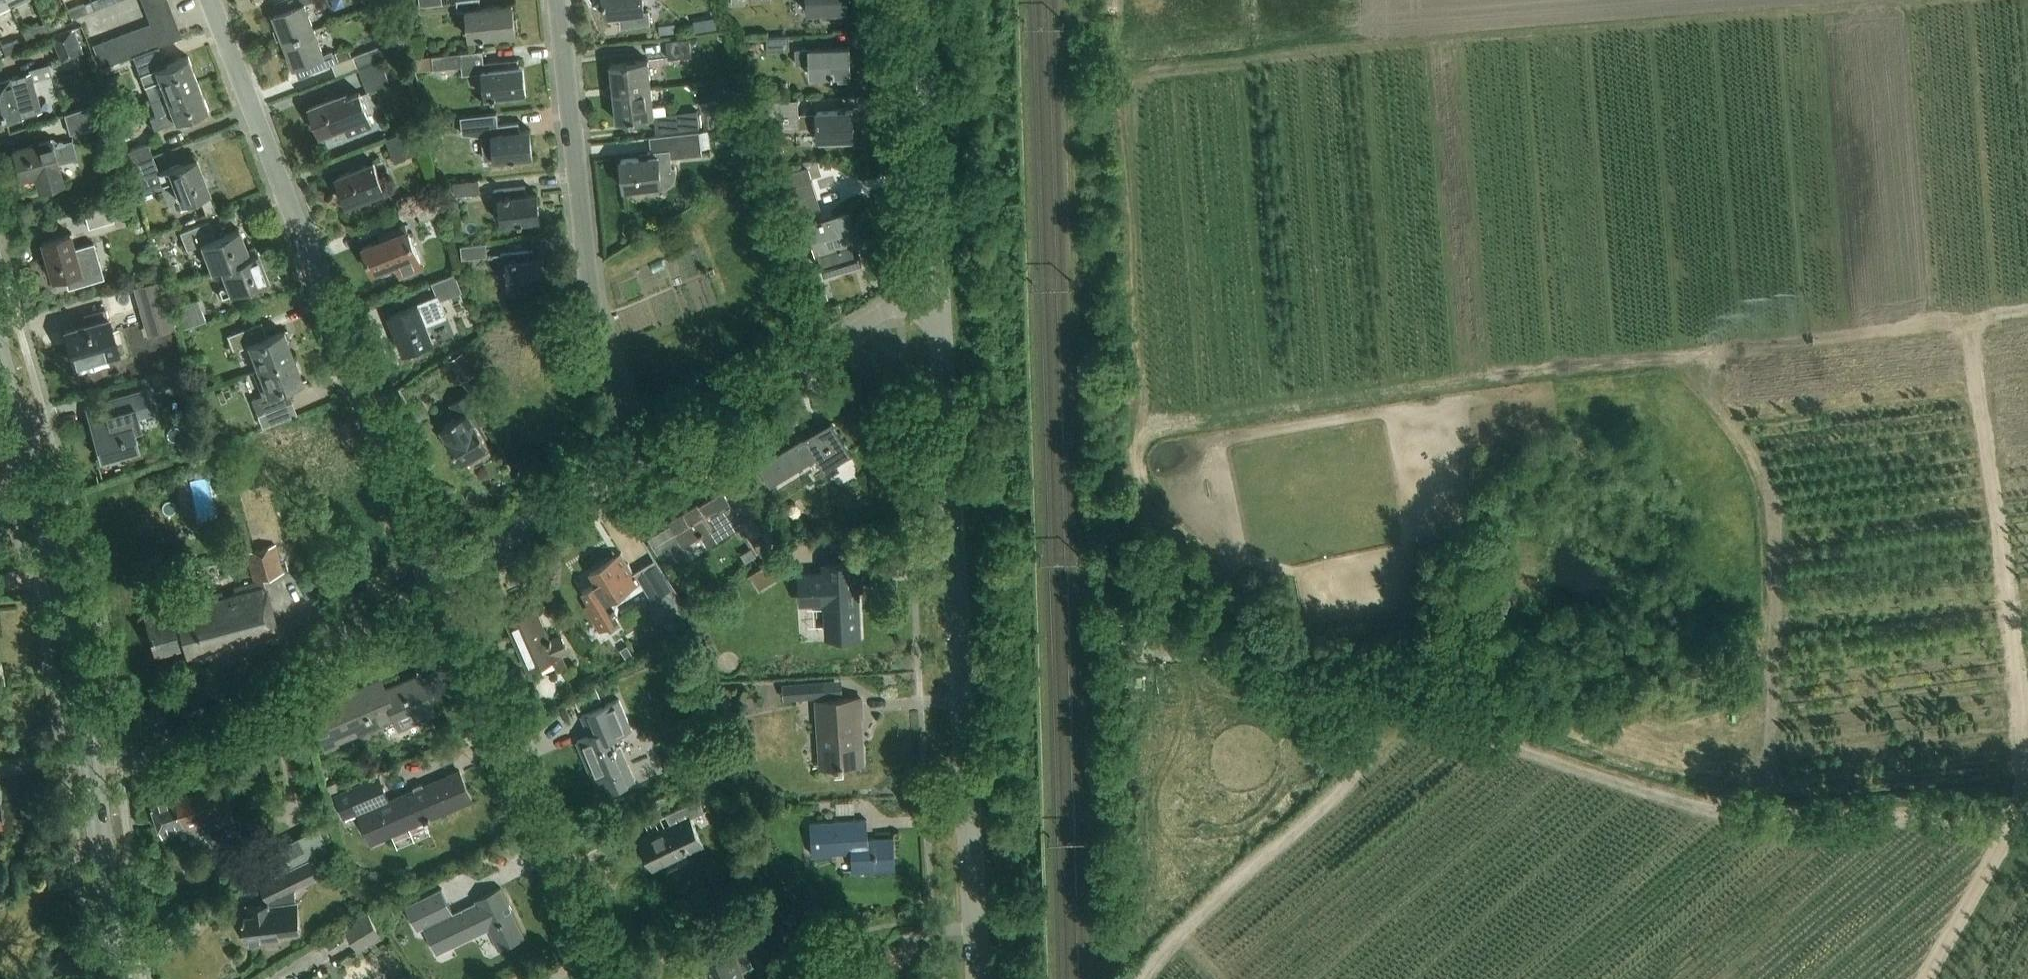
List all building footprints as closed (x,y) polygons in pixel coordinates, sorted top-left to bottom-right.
[(92,0),(96,9),(111,3),(110,0),(93,0),(92,0)] [(168,0),(160,0),(145,6),(149,16),(171,7),(168,0)] [(286,42),(315,30),(305,5),(315,1),(314,0),(282,0),(281,1),(285,12),(276,16),(286,42)] [(473,10),(476,37),(516,33),(513,3),(481,6),(481,0),(457,0),(458,12),(473,10)] [(606,16),(620,15),(622,28),(651,25),(650,11),(644,12),(643,0),(605,0),(606,16)] [(848,9),(848,0),(808,0),(808,11),(848,9)] [(72,18),(88,12),(84,4),(69,9),(72,18)] [(175,17),(171,7),(149,16),(152,23),(153,26),(175,17)] [(63,15),(47,21),(50,30),(66,24),(63,15)] [(175,17),(153,26),(156,35),(178,27),(175,17)] [(152,23),(142,27),(150,48),(154,47),(160,45),(156,35),(153,26),(152,23)] [(39,24),(23,30),(26,39),(42,33),(39,24)] [(132,30),(141,52),(150,48),(142,27),(132,30)] [(182,36),(178,27),(156,35),(160,45),(182,36)] [(85,54),(75,28),(52,38),(63,63),(85,54)] [(132,30),(123,34),(131,56),(134,55),(141,52),(132,30)] [(315,30),(286,42),(296,68),(305,65),(309,74),(338,63),(333,52),(324,55),(315,30)] [(121,60),(131,56),(123,34),(113,38),(121,60)] [(792,37),(770,37),(770,51),(792,51),(792,37)] [(113,38),(103,41),(112,63),(121,60),(113,38)] [(690,38),(667,41),(669,59),(692,56),(690,38)] [(19,39),(3,46),(6,54),(22,47),(19,39)] [(103,41),(94,45),(102,67),(112,63),(103,41)] [(355,57),(359,68),(381,60),(402,51),(398,41),(355,57)] [(810,47),(794,48),(795,62),(811,61),(812,75),(851,74),(850,45),(810,47)] [(160,80),(166,95),(199,82),(189,56),(161,67),(154,47),(150,48),(141,52),(134,55),(146,85),(160,80)] [(461,64),(462,75),(484,73),(487,102),(523,98),(519,59),(475,64),(474,52),(436,56),(437,67),(461,64)] [(611,63),(614,92),(652,88),(648,59),(611,63)] [(381,60),(359,68),(368,91),(390,82),(381,60)] [(42,110),(31,71),(18,75),(18,74),(0,79),(0,124),(29,114),(42,110)] [(209,108),(199,82),(166,95),(172,109),(151,117),(155,128),(209,108)] [(654,108),(652,88),(614,92),(617,121),(654,117),(656,133),(700,128),(698,111),(669,114),(668,107),(654,108)] [(361,92),(350,96),(348,91),(310,106),(321,135),(348,125),(351,132),(373,123),(361,92)] [(779,128),(800,127),(799,113),(798,99),(766,101),(766,110),(779,128)] [(107,104),(65,116),(71,135),(113,123),(107,104)] [(853,110),(805,112),(799,112),(800,124),(818,123),(819,140),(854,138),(853,110)] [(499,125),(498,114),(462,118),(463,134),(483,136),(486,161),(495,160),(534,155),(531,129),(520,131),(519,122),(499,125)] [(419,154),(410,131),(388,140),(397,163),(419,154)] [(754,131),(737,133),(738,142),(755,140),(754,131)] [(649,152),(649,156),(622,159),(625,189),(660,185),(660,188),(665,188),(669,187),(672,185),(676,181),(677,178),(678,175),(677,168),(674,169),(673,160),(705,156),(702,132),(672,135),(674,149),(649,152)] [(59,166),(59,163),(77,158),(72,140),(53,146),(51,137),(13,148),(22,177),(34,174),(39,189),(64,182),(59,166)] [(126,151),(130,163),(153,154),(149,142),(126,151)] [(130,163),(138,191),(139,193),(173,180),(182,203),(210,192),(196,157),(160,171),(153,154),(130,163)] [(375,161),(337,176),(348,205),(386,190),(375,161)] [(482,180),(456,184),(457,197),(483,194),(482,180)] [(815,182),(793,188),(798,206),(820,200),(815,182)] [(526,186),(494,189),(495,199),(500,198),(503,223),(541,219),(538,193),(527,194),(526,186)] [(442,200),(418,209),(423,223),(447,214),(442,200)] [(109,201),(84,208),(89,227),(115,220),(109,201)] [(864,258),(849,211),(811,223),(825,270),(864,258)] [(210,221),(181,232),(188,249),(202,243),(212,269),(221,266),(249,255),(239,228),(216,237),(210,221)] [(389,231),(391,236),(365,246),(375,272),(397,264),(400,272),(422,263),(407,224),(389,231)] [(75,248),(71,232),(42,240),(52,278),(64,274),(68,287),(104,278),(95,243),(75,248)] [(488,245),(463,247),(464,259),(490,257),(488,245)] [(249,255),(221,266),(228,285),(219,288),(223,296),(269,278),(259,251),(249,255)] [(534,251),(502,254),(503,263),(507,263),(510,288),(550,284),(547,258),(534,259),(534,251)] [(435,340),(429,324),(446,318),(439,302),(463,293),(456,274),(432,283),(437,296),(391,314),(406,351),(435,340)] [(176,332),(162,282),(136,289),(149,339),(176,332)] [(206,320),(198,297),(175,305),(183,328),(206,320)] [(84,314),(87,324),(66,330),(75,364),(118,352),(106,308),(84,314)] [(250,345),(259,367),(294,355),(285,330),(269,337),(263,321),(228,335),(234,351),(250,345)] [(478,376),(465,354),(452,362),(465,384),(478,376)] [(253,371),(262,395),(253,399),(259,413),(293,401),(287,386),(304,380),(294,355),(259,367),(259,369),(253,371)] [(153,411),(147,390),(87,407),(101,457),(138,446),(133,430),(142,428),(138,415),(153,411)] [(460,416),(442,427),(447,436),(448,435),(450,438),(449,439),(462,461),(489,445),(482,432),(485,431),(479,422),(485,419),(469,392),(452,402),(460,416)] [(824,472),(851,456),(831,423),(805,439),(805,440),(759,468),(771,487),(816,459),(824,472)] [(671,525),(649,538),(658,553),(664,549),(675,566),(688,559),(684,546),(695,539),(700,535),(707,546),(742,525),(722,492),(699,505),(698,503),(668,521),(671,525)] [(762,532),(751,539),(764,560),(775,553),(762,532)] [(254,580),(143,611),(154,653),(184,644),(189,662),(280,637),(264,577),(283,572),(275,542),(246,550),(254,580)] [(794,567),(785,553),(761,568),(770,582),(794,567)] [(645,581),(652,591),(657,600),(655,604),(655,609),(658,609),(658,615),(671,622),(677,619),(678,621),(681,616),(682,611),(680,606),(677,602),(679,601),(681,604),(682,603),(675,591),(656,561),(634,574),(621,554),(590,573),(596,584),(585,591),(583,592),(589,604),(586,606),(601,631),(620,619),(610,602),(629,591),(645,581)] [(824,574),(801,575),(802,602),(826,601),(827,629),(860,628),(858,599),(861,599),(860,564),(823,566),(824,574)] [(173,596),(170,583),(157,586),(160,599),(173,596)] [(555,659),(560,672),(570,668),(565,656),(569,654),(561,638),(553,642),(552,639),(550,640),(536,610),(508,622),(530,670),(555,659)] [(387,690),(382,679),(321,706),(326,718),(315,723),(327,751),(339,746),(338,743),(396,718),(401,729),(437,714),(421,676),(387,690)] [(817,682),(799,682),(800,698),(817,697),(817,682)] [(732,689),(717,689),(717,703),(733,703),(732,689)] [(863,716),(862,697),(818,700),(822,766),(864,763),(860,716),(863,716)] [(617,747),(613,739),(632,730),(619,699),(581,715),(590,735),(577,741),(593,779),(600,795),(635,781),(628,765),(621,746),(617,747)] [(723,754),(712,758),(717,769),(728,765),(723,754)] [(717,769),(713,770),(716,778),(731,772),(728,765),(717,769)] [(189,837),(234,823),(227,800),(237,797),(229,773),(219,776),(216,767),(199,773),(202,782),(189,786),(188,782),(172,787),(174,792),(151,799),(163,836),(186,828),(189,837)] [(346,808),(351,820),(357,817),(363,815),(375,842),(425,820),(426,823),(431,821),(430,818),(472,800),(460,772),(386,803),(382,792),(346,808)] [(688,806),(693,817),(705,811),(700,800),(688,806)] [(691,818),(640,842),(652,869),(704,845),(691,818)] [(868,819),(811,822),(813,854),(853,852),(854,871),(897,869),(895,837),(869,838),(868,819)] [(326,825),(268,853),(277,872),(335,844),(326,825)] [(270,900),(296,888),(322,876),(314,858),(278,875),(262,882),(270,900)] [(296,888),(270,900),(271,902),(249,905),(249,913),(243,913),(246,942),(280,938),(280,936),(295,934),(295,931),(303,931),(300,903),(298,903),(296,888)] [(441,890),(407,906),(418,929),(425,926),(438,952),(489,927),(500,949),(524,937),(501,888),(476,900),(477,902),(453,914),(441,890)] [(385,936),(369,912),(346,927),(362,951),(385,936)] [(715,950),(701,957),(712,978),(744,978),(741,972),(754,966),(735,926),(709,938),(715,950)] [(819,978),(854,978),(823,969),(819,978)]
